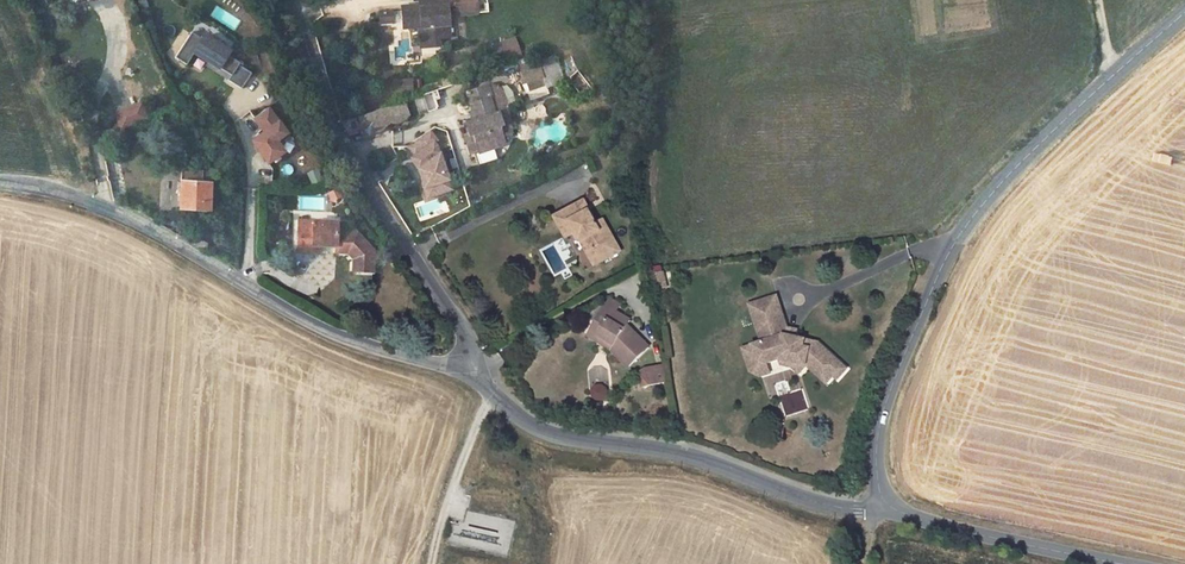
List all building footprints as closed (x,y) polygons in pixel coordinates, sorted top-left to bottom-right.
[(433,7),(424,8),(406,10),(407,20),(412,20),(413,30),(424,28),(426,45),(447,43),(446,39),(458,38),(454,8),(459,7),(458,0),(432,0),(433,7)] [(424,8),(433,7),(432,0),(423,0),(424,8)] [(395,23),(395,8),(379,9),(380,23),(395,23)] [(241,62),(226,54),(228,50),(204,35),(202,39),(191,32),(175,58),(188,65),(196,53),(210,62),(232,75),(229,80),(243,88),(253,73),(239,64),(241,62)] [(492,44),(497,61),(521,53),(516,36),(492,44)] [(525,61),(532,83),(547,77),(541,56),(525,61)] [(232,75),(210,62),(207,66),(229,80),(232,75)] [(412,84),(397,86),(398,98),(413,96),(412,84)] [(538,97),(550,94),(547,85),(536,88),(538,97)] [(496,87),(473,94),(480,114),(486,112),(488,120),(483,122),(469,126),(473,139),(476,137),(481,153),(482,157),(500,151),(498,147),(505,144),(500,129),(497,120),(506,118),(496,87)] [(496,87),(506,118),(508,115),(510,112),(503,89),(496,87)] [(413,100),(420,114),(429,109),(422,95),(413,100)] [(363,134),(413,119),(407,101),(357,116),(363,134)] [(143,124),(140,115),(145,113),(141,103),(113,113),(120,132),(143,124)] [(281,144),(292,136),(270,107),(256,117),(267,131),(257,139),(260,143),(258,145),(271,162),(287,151),(281,144)] [(148,122),(145,113),(140,115),(143,124),(148,122)] [(506,118),(497,120),(500,129),(509,127),(506,118)] [(454,192),(440,148),(437,144),(440,142),(433,132),(410,147),(417,157),(414,159),(420,169),(425,184),(431,182),(433,187),(438,186),(441,196),(454,192)] [(473,139),(467,140),(471,156),(481,153),(476,137),(473,139)] [(182,181),(181,223),(210,224),(211,181),(182,181)] [(441,196),(438,186),(433,187),(431,182),(425,184),(430,199),(441,196)] [(590,213),(584,201),(574,206),(580,218),(590,213)] [(575,234),(587,258),(595,255),(599,264),(620,253),(604,222),(597,226),(590,213),(580,218),(574,206),(559,215),(566,228),(571,226),(575,234)] [(553,217),(565,239),(575,234),(571,226),(566,228),(559,215),(553,217)] [(344,226),(302,225),(301,257),(317,258),(318,249),(343,250),(354,251),(355,257),(363,264),(361,267),(367,273),(384,256),(375,250),(378,247),(368,238),(358,237),(359,233),(343,232),(344,226)] [(190,231),(181,227),(181,235),(190,240),(190,231)] [(599,264),(595,255),(587,258),(592,267),(599,264)] [(658,273),(661,289),(670,288),(666,272),(658,273)] [(777,298),(750,307),(757,328),(764,325),(766,333),(759,336),(762,345),(753,347),(758,361),(768,365),(781,361),(808,366),(828,384),(835,377),(838,380),(847,370),(818,343),(785,337),(782,329),(786,327),(777,298)] [(596,332),(620,343),(617,349),(634,366),(654,344),(630,323),(634,317),(610,305),(596,332)] [(786,327),(782,329),(785,337),(794,339),(795,329),(786,327)] [(593,338),(617,349),(620,343),(596,332),(593,338)] [(768,365),(758,361),(753,347),(743,351),(751,375),(761,379),(771,375),(768,365)] [(808,366),(781,361),(783,367),(794,369),(800,374),(808,366)] [(650,379),(654,400),(662,399),(658,378),(650,379)] [(642,411),(654,400),(650,379),(639,391),(642,395),(634,402),(642,411)] [(504,554),(509,535),(464,524),(462,535),(449,532),(447,541),(504,554)]
